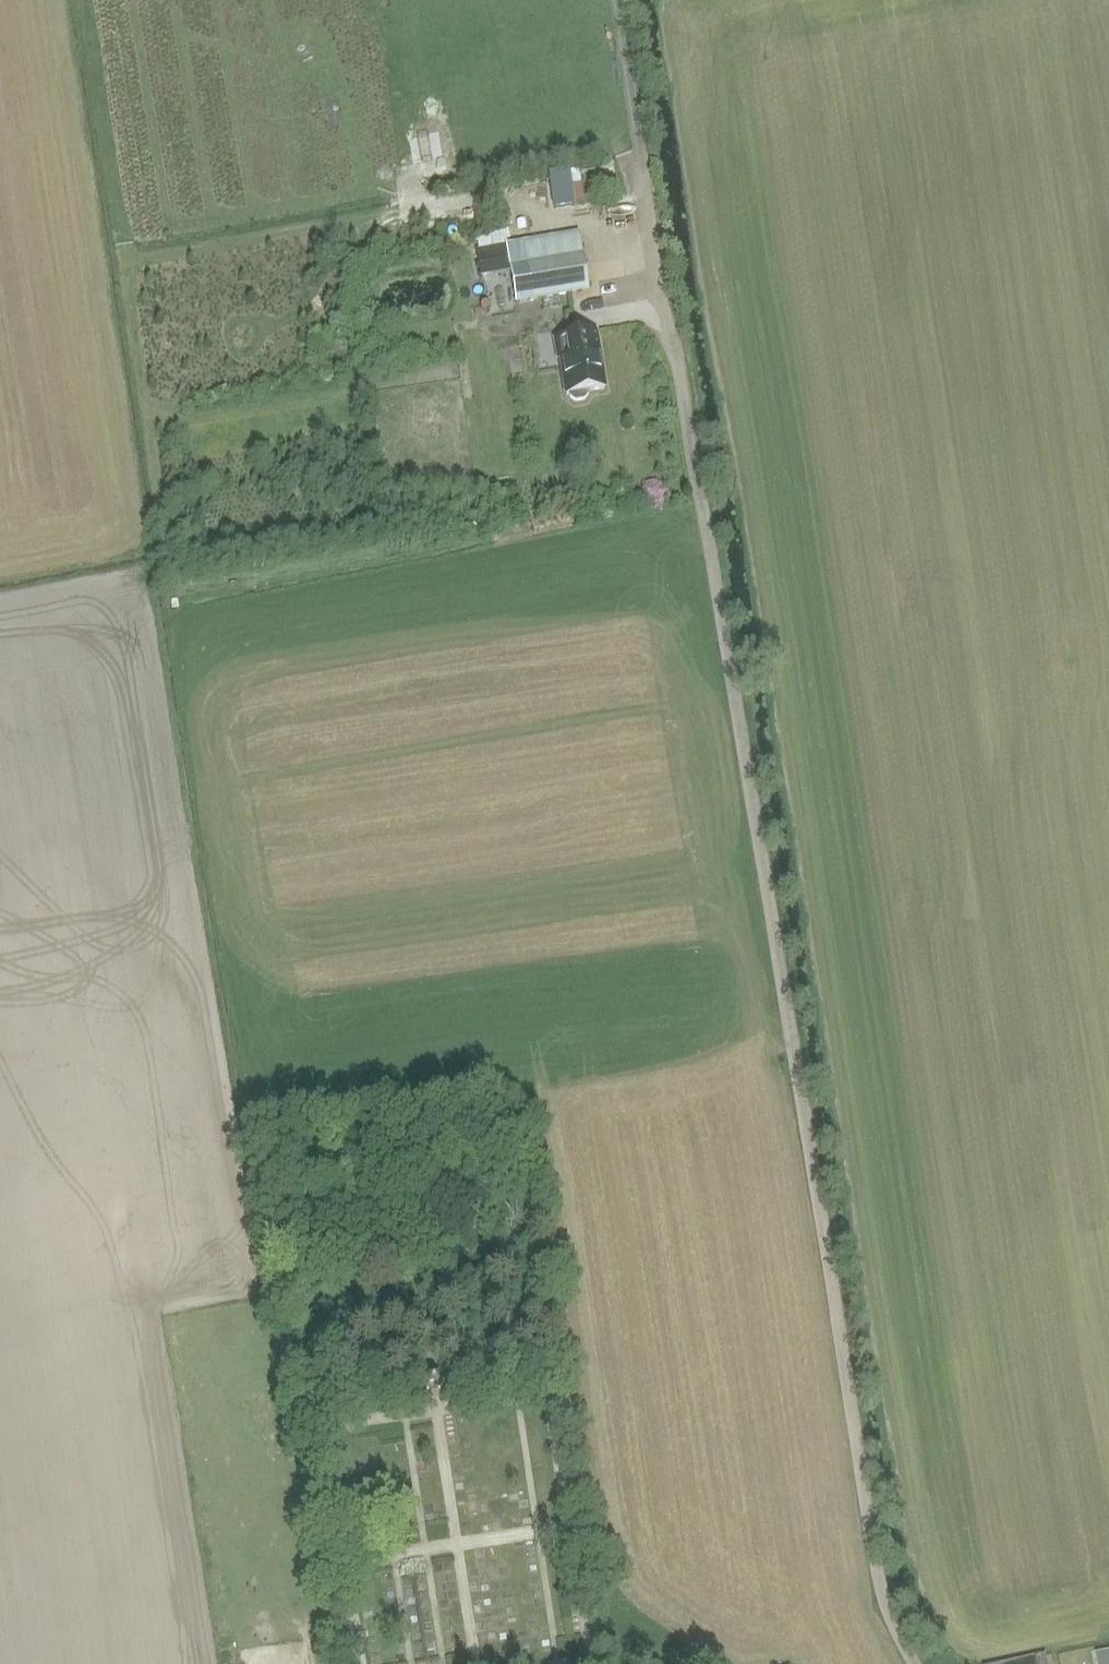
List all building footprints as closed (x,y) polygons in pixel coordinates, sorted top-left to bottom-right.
[(505,245),(515,303),(589,290),(579,232),(505,245)] [(588,392),(607,389),(598,332),(554,339),(563,396),(569,395),(569,398),(575,401),(585,400),(589,394),(588,392)] [(1005,1663),(1048,1663),(1046,1655),(1005,1663)]
